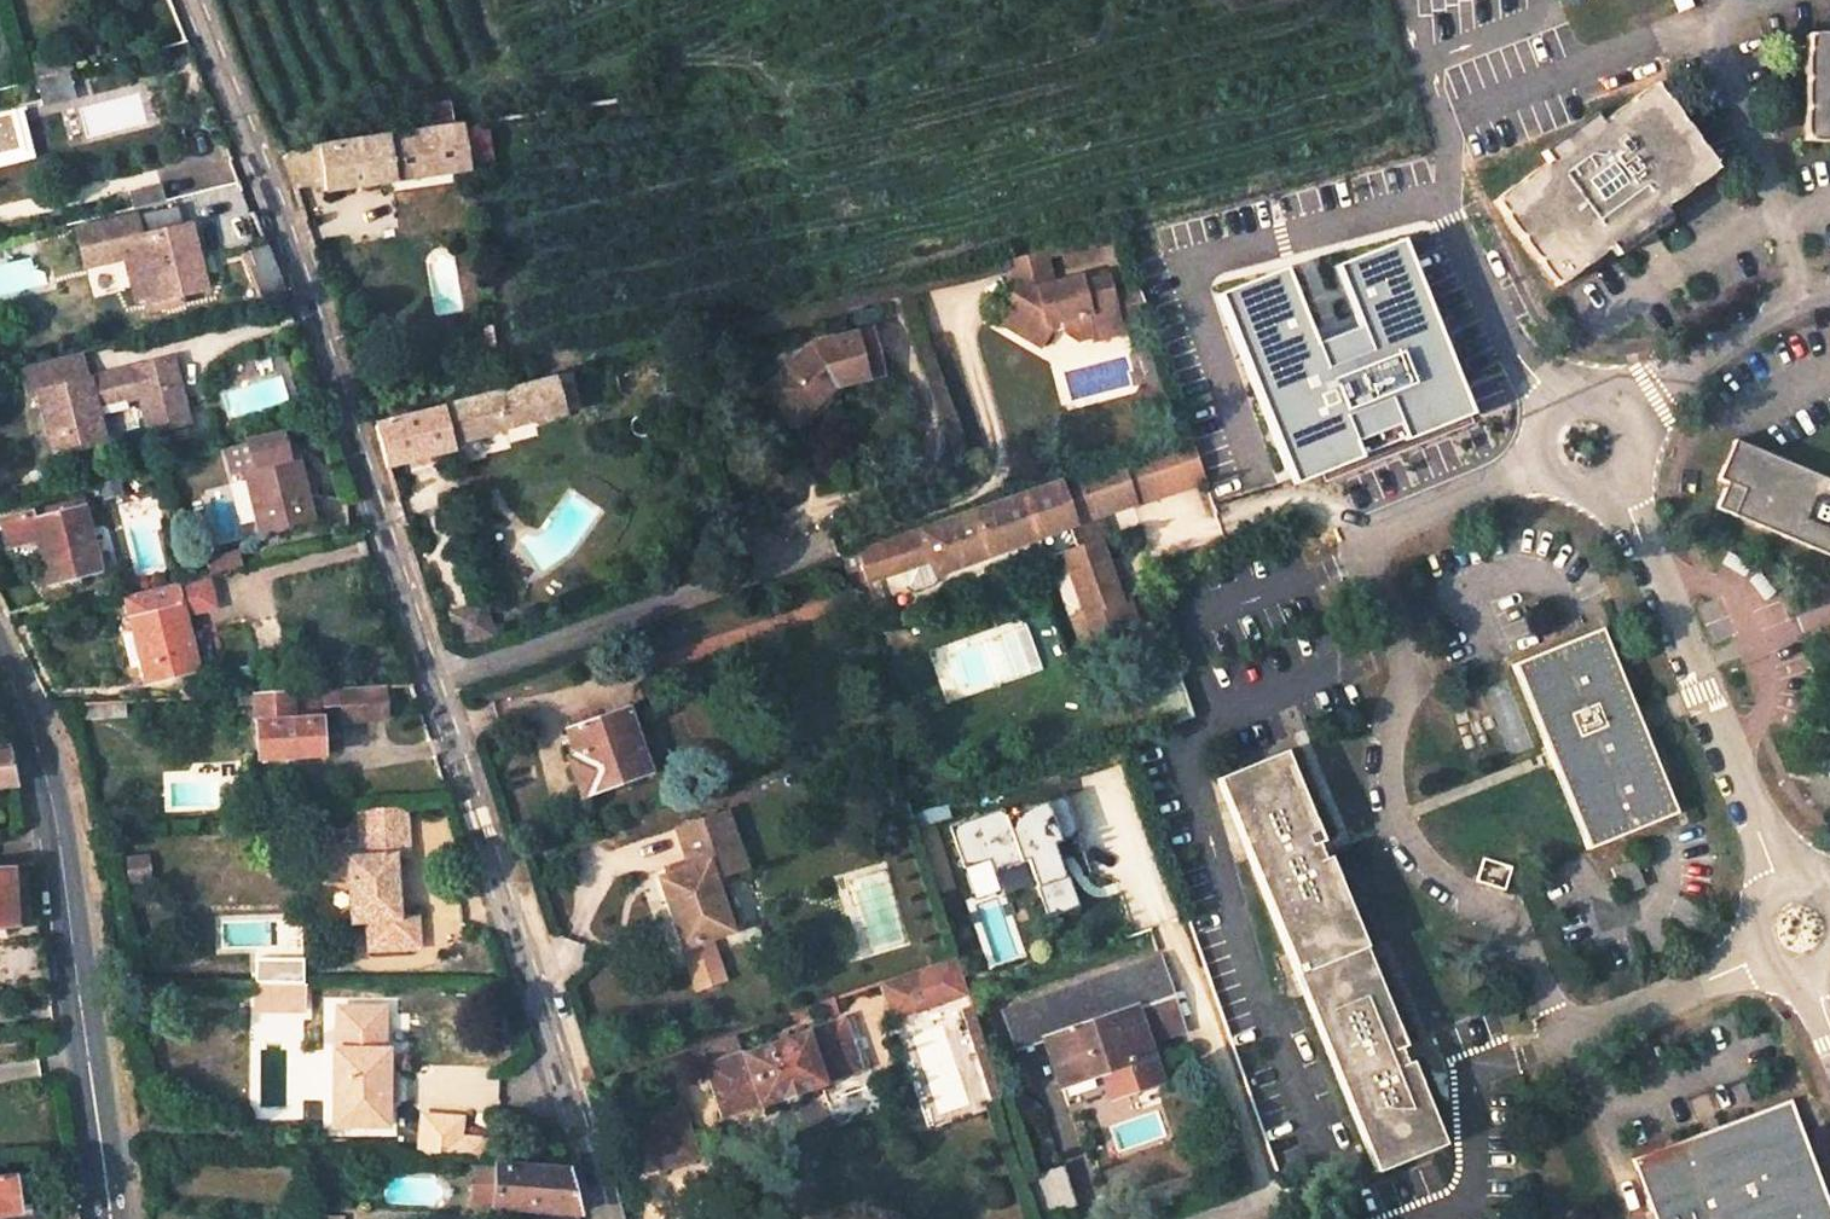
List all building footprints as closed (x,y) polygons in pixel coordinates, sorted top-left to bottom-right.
[(1802,36),(1803,141),(1829,141),(1829,36),(1802,36)] [(80,71),(48,79),(51,91),(83,83),(80,71)] [(83,83),(51,91),(54,105),(87,97),(83,83)] [(1647,237),(1666,222),(1661,215),(1714,173),(1698,151),(1653,89),(1645,95),(1600,129),(1593,121),(1541,160),(1547,168),(1518,189),(1493,208),(1520,244),(1556,292),(1609,252),(1616,261),(1631,250),(1647,237)] [(451,130),(447,106),(427,109),(431,133),(451,130)] [(35,150),(24,109),(0,114),(0,158),(35,150)] [(489,168),(481,123),(461,126),(461,129),(467,171),(489,168)] [(294,197),(467,171),(461,129),(451,130),(431,133),(277,156),(294,197)] [(190,180),(155,188),(159,205),(194,196),(190,180)] [(202,291),(188,229),(180,230),(175,211),(132,221),(135,232),(125,234),(122,222),(82,231),(89,257),(112,251),(114,259),(130,255),(142,306),(202,291)] [(1285,270),(1216,297),(1292,487),(1355,462),(1349,447),(1395,429),(1403,449),(1472,421),(1401,242),(1333,269),(1357,329),(1315,346),(1285,270)] [(280,287),(264,249),(246,255),(252,268),(245,271),(261,306),(284,300),(280,287)] [(1042,249),(1008,258),(1017,286),(998,318),(1039,343),(1049,326),(1047,319),(1061,315),(1065,330),(1076,337),(1093,333),(1092,328),(1117,321),(1105,276),(1080,282),(1078,276),(1051,283),(1042,249)] [(813,343),(764,389),(795,421),(833,386),(883,371),(872,328),(813,343)] [(55,455),(105,443),(95,407),(88,381),(81,355),(53,362),(59,388),(39,394),(55,455)] [(171,359),(145,366),(151,390),(177,383),(171,359)] [(59,388),(53,362),(26,369),(33,395),(39,394),(59,388)] [(145,366),(88,381),(95,407),(139,396),(148,432),(187,422),(177,383),(151,390),(145,366)] [(383,471),(452,452),(451,448),(503,433),(502,430),(560,413),(550,378),(493,394),(494,397),(371,431),(383,471)] [(277,437),(233,449),(257,534),(309,519),(289,457),(283,459),(277,437)] [(1733,438),(1717,478),(1726,482),(1715,507),(1819,550),(1824,540),(1829,542),(1829,480),(1733,438)] [(1142,451),(1115,460),(1131,501),(1158,491),(1142,451)] [(935,575),(1088,517),(1131,501),(1115,460),(857,552),(840,558),(850,585),(866,581),(898,570),(904,587),(911,591),(928,586),(931,579),(930,576),(935,575)] [(31,511),(2,518),(9,548),(38,541),(48,583),(100,570),(85,509),(33,521),(31,511)] [(1080,598),(1083,604),(1069,609),(1079,636),(1135,616),(1125,588),(1117,591),(1113,580),(1116,573),(1110,554),(1101,549),(1098,541),(1106,538),(1097,514),(1088,517),(1036,537),(1046,563),(1056,560),(1051,570),(1060,596),(1070,601),(1080,598)] [(234,550),(207,557),(211,572),(239,564),(234,550)] [(129,621),(146,684),(196,671),(181,615),(213,607),(204,574),(170,583),(123,595),(129,621)] [(871,596),(857,601),(867,628),(882,624),(875,606),(871,596)] [(882,624),(884,628),(898,623),(888,601),(875,606),(882,624)] [(447,611),(456,642),(486,633),(477,603),(447,611)] [(1829,661),(1829,617),(1814,624),(1829,661)] [(1598,848),(1687,812),(1652,725),(1647,728),(1643,715),(1648,713),(1613,628),(1523,665),(1561,758),(1598,848)] [(383,687),(338,690),(339,705),(341,720),(386,717),(383,687)] [(271,694),(253,695),(254,705),(258,761),(322,756),(318,706),(339,705),(338,690),(271,694)] [(238,707),(254,705),(253,695),(237,696),(238,707)] [(1482,713),(1492,745),(1523,735),(1513,703),(1482,713)] [(81,718),(103,716),(103,704),(81,705),(81,718)] [(566,731),(579,765),(570,768),(580,796),(648,774),(625,711),(566,731)] [(14,787),(5,748),(0,749),(0,788),(14,787)] [(1296,976),(1365,949),(1329,861),(1328,858),(1322,861),(1319,854),(1316,846),(1322,843),(1286,753),(1217,780),(1296,976)] [(1062,799),(957,834),(979,900),(1032,883),(1045,921),(1083,910),(1067,863),(1062,850),(1078,845),(1062,799)] [(355,808),(356,816),(402,813),(402,805),(355,808)] [(744,869),(724,812),(675,830),(687,863),(689,869),(668,880),(666,874),(657,879),(682,949),(731,932),(713,880),(744,869)] [(366,949),(415,947),(413,918),(395,919),(392,876),(406,875),(402,813),(356,816),(358,846),(324,848),(326,879),(346,878),(348,922),(364,921),(366,949)] [(1625,890),(1648,882),(1637,855),(1616,864),(1625,890)] [(687,863),(666,874),(668,880),(689,869),(687,863)] [(1504,891),(1534,900),(1541,876),(1511,867),(1504,891)] [(9,871),(0,871),(0,925),(12,925),(9,871)] [(1400,1037),(1365,949),(1296,976),(1375,1173),(1444,1145),(1408,1055),(1401,1057),(1396,1042),(1402,1040),(1400,1037)] [(8,982),(47,979),(44,955),(6,958),(8,982)] [(1110,1085),(1155,1069),(1146,1044),(1176,1033),(1162,995),(1171,991),(1159,957),(1121,970),(1004,1012),(1018,1051),(1052,1039),(1060,1057),(1054,1059),(1064,1086),(1105,1073),(1110,1085)] [(934,963),(886,980),(898,1017),(946,1001),(934,963)] [(300,983),(253,983),(252,1010),(300,1010),(300,983)] [(1185,1029),(1171,991),(1162,995),(1176,1033),(1185,1029)] [(331,1126),(386,1127),(385,1051),(382,1050),(381,1009),(335,1008),(335,1050),(331,1050),(331,1126)] [(805,1034),(743,1054),(707,1066),(705,1066),(722,1116),(759,1103),(760,1106),(842,1077),(861,1071),(843,1021),(805,1034)] [(707,1066),(743,1054),(736,1032),(699,1044),(707,1066)] [(1791,1099),(1718,1126),(1722,1134),(1709,1141),(1705,1132),(1631,1159),(1654,1218),(1829,1218),(1829,1201),(1791,1099)] [(667,1106),(631,1118),(648,1166),(683,1154),(667,1106)] [(418,1157),(481,1161),(483,1141),(458,1138),(459,1120),(421,1117),(418,1157)] [(1076,1204),(1063,1165),(1029,1176),(1042,1215),(1076,1204)] [(490,1206),(573,1212),(562,1170),(494,1166),(490,1206)] [(76,1195),(73,1167),(62,1169),(66,1196),(76,1195)] [(0,1177),(0,1215),(17,1213),(41,1210),(37,1172),(13,1175),(0,1177)]
